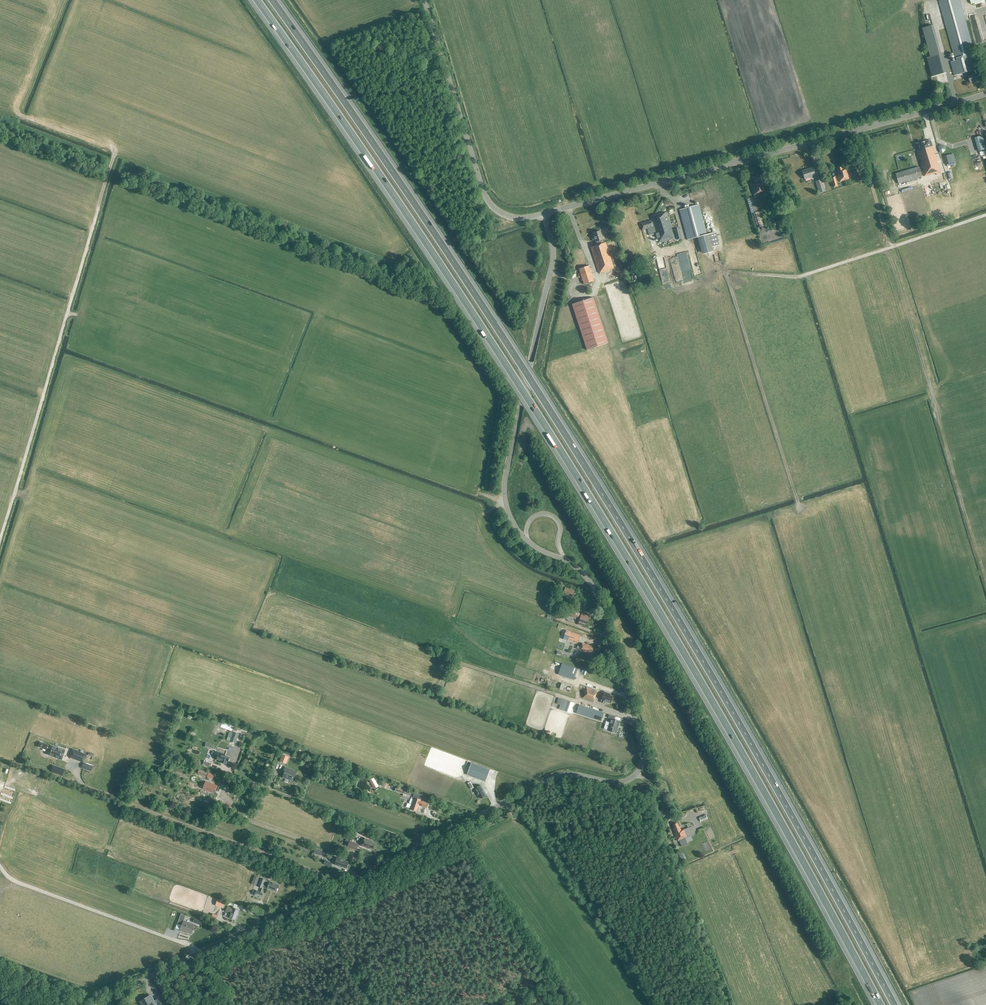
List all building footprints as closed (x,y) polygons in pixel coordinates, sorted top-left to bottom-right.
[(970,75),(968,75),(970,83),(980,81),(978,73),(976,73),(975,70),(980,69),(975,53),(974,53),(960,0),(943,0),(940,1),(956,61),(951,62),(955,76),(969,72),(970,75)] [(940,54),(939,50),(928,53),(929,57),(927,57),(927,58),(932,77),(944,73),(939,54),(940,54)] [(984,132),(976,134),(979,148),(985,147),(985,141),(984,132)] [(915,144),(924,176),(940,172),(930,140),(915,144)] [(946,165),(952,163),(950,155),(944,157),(946,165)] [(838,167),(838,168),(836,168),(838,174),(837,174),(840,182),(849,179),(846,170),(843,171),(842,167),(841,167),(840,166),(838,167)] [(898,184),(921,177),(919,167),(895,174),(898,184)] [(805,179),(815,176),(813,168),(802,171),(805,179)] [(754,195),(766,191),(763,181),(762,181),(761,175),(752,177),(754,183),(751,184),(754,195)] [(819,193),(825,191),(821,180),(816,181),(819,193)] [(687,240),(697,237),(702,255),(713,252),(712,247),(719,245),(715,232),(707,235),(699,205),(679,210),(687,240)] [(656,234),(657,236),(658,243),(674,238),(666,212),(651,216),(652,222),(651,223),(651,220),(640,223),(642,230),(647,229),(649,236),(653,235),(656,234)] [(591,247),(599,273),(614,269),(605,243),(604,243),(603,240),(600,231),(593,233),(596,242),(598,241),(599,245),(591,247)] [(673,259),(657,263),(658,270),(682,265),(680,256),(679,257),(678,253),(673,254),(672,251),(671,251),(673,259)] [(584,284),(594,281),(589,266),(579,269),(584,284)] [(703,268),(697,271),(699,277),(705,274),(703,268)] [(593,298),(572,304),(587,350),(608,343),(593,298)] [(563,594),(572,597),(575,590),(565,587),(563,594)] [(582,612),(581,616),(579,615),(580,611),(573,608),(570,616),(577,619),(579,620),(578,623),(582,624),(583,623),(586,624),(588,619),(590,620),(591,615),(582,612)] [(580,635),(571,632),(566,630),(563,640),(568,641),(568,639),(578,642),(580,635)] [(582,643),(581,646),(579,645),(577,649),(580,650),(587,653),(587,652),(592,654),(594,647),(582,643)] [(573,680),(577,669),(562,664),(558,674),(573,680)] [(576,680),(581,683),(585,676),(581,674),(576,680)] [(569,692),(571,686),(561,683),(559,689),(569,692)] [(586,687),(585,690),(583,698),(593,702),(597,691),(586,687)] [(611,694),(608,693),(604,691),(603,693),(602,692),(601,694),(603,695),(601,700),(601,702),(605,704),(606,702),(610,703),(613,696),(610,695),(611,694)] [(570,713),(573,703),(562,699),(559,709),(570,713)] [(601,721),(603,713),(579,705),(576,713),(601,721)] [(620,718),(615,717),(609,715),(608,718),(611,719),(607,730),(616,733),(620,718)] [(229,741),(235,743),(239,734),(233,732),(229,741)] [(46,754),(50,756),(61,760),(65,751),(54,747),(50,745),(42,743),(40,747),(47,750),(46,754)] [(68,757),(82,762),(86,754),(71,749),(68,757)] [(216,751),(214,756),(217,756),(216,759),(222,761),(221,763),(226,764),(227,761),(228,762),(230,757),(220,754),(221,753),(216,751)] [(279,761),(286,764),(288,757),(282,754),(279,761)] [(90,765),(84,762),(82,768),(88,770),(90,765)] [(467,775),(469,776),(472,777),(474,778),(485,782),(490,770),(471,763),(467,775)] [(53,765),(50,772),(62,775),(64,769),(53,765)] [(285,771),(283,777),(292,781),(295,775),(296,776),(297,772),(286,767),(284,770),(285,771)] [(217,785),(205,781),(202,789),(214,793),(217,785)] [(485,796),(486,795),(483,789),(482,790),(480,785),(474,788),(478,795),(479,795),(481,798),(485,796)] [(415,798),(411,809),(417,811),(419,805),(426,807),(427,803),(420,801),(421,800),(415,798)] [(691,836),(695,835),(692,826),(681,830),(680,827),(679,827),(677,823),(673,825),(674,828),(675,833),(674,833),(677,841),(679,840),(682,847),(688,844),(687,842),(692,840),(691,836)] [(372,841),(365,839),(364,838),(361,847),(370,850),(370,849),(373,850),(375,843),(372,842),(372,841)] [(705,840),(709,848),(714,845),(711,838),(705,840)] [(347,846),(356,850),(359,844),(349,841),(347,846)] [(313,853),(320,856),(322,850),(315,847),(313,853)] [(345,861),(345,860),(338,858),(335,865),(342,867),(343,867),(346,868),(349,862),(345,861)] [(279,884),(270,881),(266,880),(266,879),(261,878),(258,886),(263,888),(263,886),(268,887),(267,888),(276,891),(279,884)] [(226,902),(217,899),(215,905),(223,908),(226,902)] [(235,920),(239,910),(233,907),(232,908),(227,906),(225,911),(229,913),(229,912),(230,913),(229,918),(235,920)] [(181,914),(180,917),(177,923),(182,925),(180,931),(187,934),(187,933),(191,935),(195,925),(184,921),(185,916),(181,914)] [(154,1000),(151,994),(139,1001),(141,1004),(162,1004),(158,998),(154,1000)]
